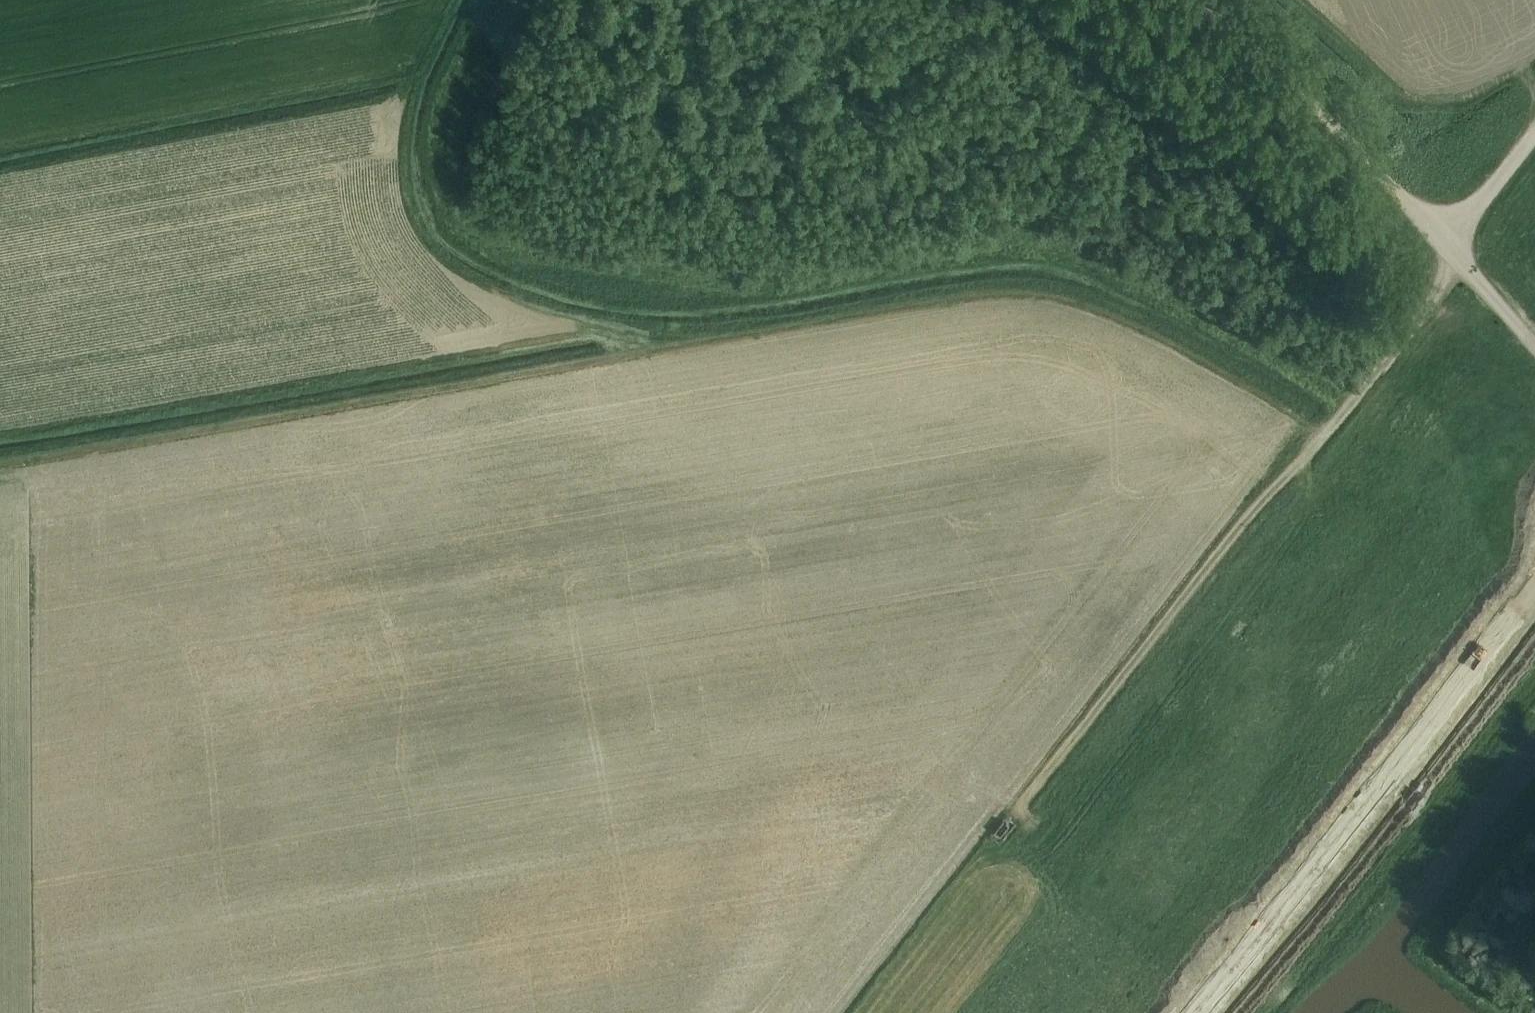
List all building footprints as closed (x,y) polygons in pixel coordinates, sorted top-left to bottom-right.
[(1000,831),(1005,836),(1014,825),(1008,820),(1000,831)]
